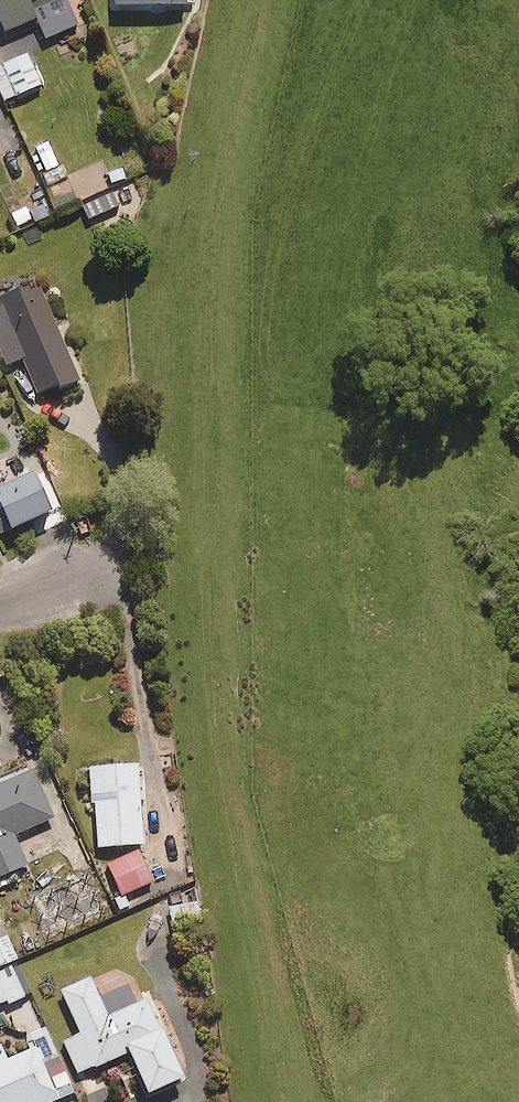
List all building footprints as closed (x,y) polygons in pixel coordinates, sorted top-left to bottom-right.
[(7,34),(40,22),(48,42),(80,29),(69,0),(0,0),(0,16),(7,34)] [(28,51),(0,64),(0,92),(4,99),(42,81),(28,51)] [(115,206),(109,192),(81,204),(87,218),(115,206)] [(38,281),(0,296),(0,351),(5,363),(22,356),(36,391),(76,375),(38,281)] [(37,466),(0,483),(0,531),(55,506),(37,466)] [(137,761),(87,764),(90,799),(95,799),(97,845),(142,842),(137,761)] [(17,879),(12,869),(26,863),(13,832),(52,816),(31,766),(0,779),(0,886),(17,879)] [(152,881),(139,849),(108,862),(121,894),(152,881)] [(80,886),(64,893),(72,909),(87,902),(80,886)] [(16,957),(0,919),(0,964),(16,957)] [(0,969),(0,1001),(7,998),(9,1002),(32,992),(19,961),(0,969)] [(108,1014),(90,975),(60,989),(80,1031),(63,1039),(78,1072),(129,1049),(147,1090),(181,1074),(146,997),(108,1014)] [(42,1061),(35,1046),(2,1060),(0,1056),(0,1101),(46,1101),(57,1097),(52,1086),(70,1079),(59,1053),(42,1061)]
